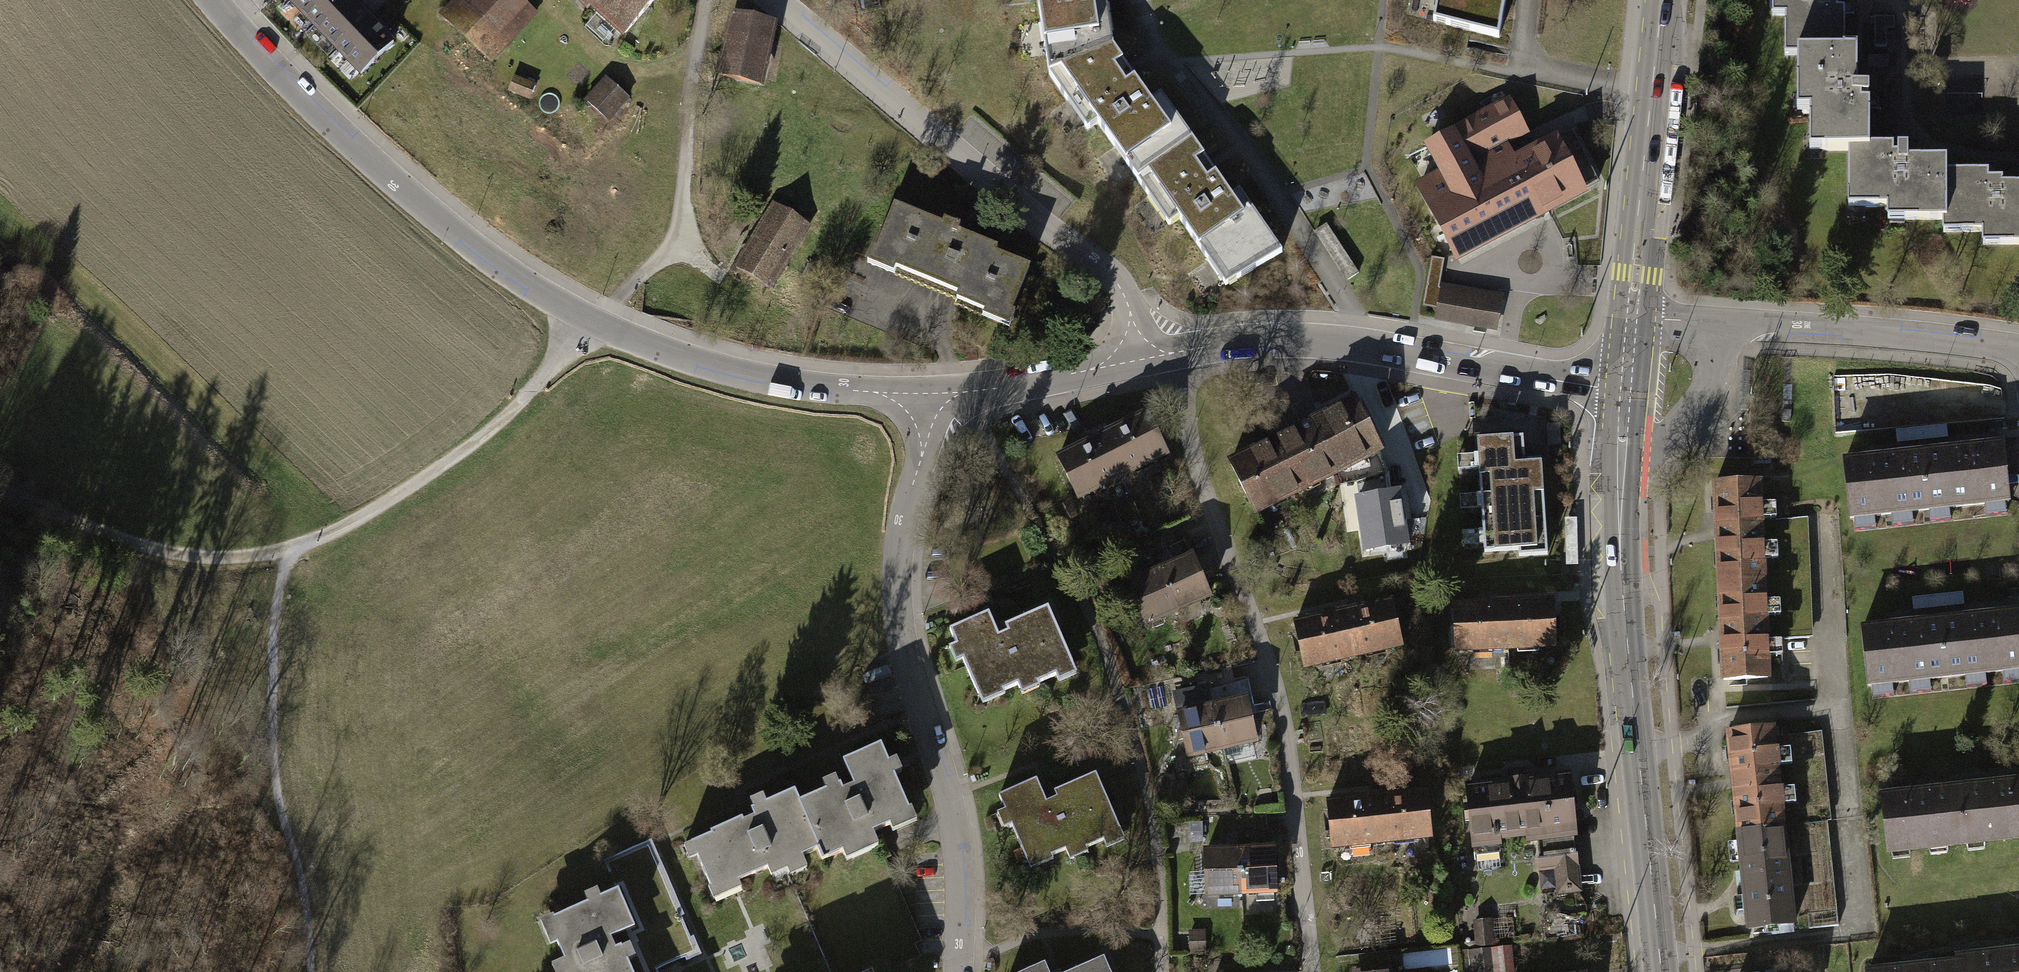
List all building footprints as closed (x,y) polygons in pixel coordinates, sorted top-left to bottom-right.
[(298,22),(320,0),(277,0),(298,22)] [(322,46),(362,6),(356,0),(320,0),(298,22),(322,46)] [(527,0),(456,0),(443,15),(494,60),(538,10),(527,0)] [(627,37),(659,0),(584,0),(627,37)] [(877,12),(874,0),(856,0),(852,1),(856,16),(877,12)] [(1044,73),(1054,66),(1109,46),(1105,0),(1033,0),(1044,73)] [(1433,24),(1497,39),(1506,0),(1437,0),(1433,24)] [(1833,0),(1771,0),(1771,21),(1783,21),(1783,59),(1803,59),(1845,58),(1845,12),(1833,12),(1833,0)] [(322,46),(355,78),(395,39),(362,6),(322,46)] [(767,87),(780,23),(737,14),(723,78),(767,87)] [(1146,105),(1109,46),(1054,66),(1131,178),(1189,140),(1159,97),(1146,105)] [(1861,58),(1845,58),(1803,59),(1803,108),(1815,108),(1815,149),(1851,149),(1874,149),(1873,107),(1862,107),(1861,58)] [(634,100),(606,76),(585,101),(613,124),(634,100)] [(1444,174),(1419,187),(1456,256),(1501,232),(1544,210),(1598,181),(1572,132),(1516,162),(1505,142),(1526,131),(1510,100),(1428,143),(1444,174)] [(1228,197),(1189,140),(1131,178),(1154,212),(1168,205),(1223,285),(1277,253),(1237,191),(1228,197)] [(1874,149),(1851,149),(1852,208),(1888,208),(1888,220),(1947,220),(1947,172),(1947,160),(1892,160),(1892,149),(1874,149)] [(1947,172),(1947,220),(1947,232),(1984,232),(1984,246),(2018,246),(2018,188),(1987,188),(1987,172),(1947,172)] [(768,298),(812,225),(773,201),(768,209),(758,203),(746,221),(757,227),(728,274),(768,298)] [(889,202),(863,261),(1007,324),(1031,270),(993,253),(995,249),(889,202)] [(1314,232),(1346,280),(1358,273),(1326,224),(1314,232)] [(1444,259),(1431,257),(1423,306),(1438,309),(1441,288),(1439,288),(1444,259)] [(1501,298),(1441,288),(1438,309),(1436,316),(1496,327),(1501,298)] [(1303,424),(1332,478),(1349,468),(1357,482),(1384,473),(1375,454),(1380,452),(1351,398),(1303,424)] [(1167,457),(1144,413),(1051,460),(1074,505),(1167,457)] [(1332,478),(1303,424),(1226,465),(1254,519),(1332,478)] [(1946,426),(1897,431),(1898,441),(1947,436),(1946,426)] [(1541,463),(1525,464),(1523,436),(1477,439),(1485,553),(1518,550),(1519,556),(1548,554),(1541,463)] [(2007,505),(2000,442),(1921,451),(1928,514),(2007,505)] [(1928,514),(1921,451),(1842,460),(1849,523),(1928,514)] [(1405,547),(1397,492),(1387,493),(1384,473),(1357,482),(1358,497),(1351,498),(1358,553),(1405,547)] [(1720,582),(1763,580),(1759,481),(1716,483),(1718,534),(1720,582)] [(1578,565),(1577,518),(1565,518),(1566,565),(1578,565)] [(1805,518),(1776,519),(1780,638),(1787,638),(1809,637),(1805,518)] [(1206,600),(1189,557),(1155,570),(1173,614),(1206,600)] [(1173,614),(1155,570),(1122,584),(1139,627),(1173,614)] [(1725,680),(1767,678),(1766,639),(1763,580),(1720,582),(1722,640),(1724,677),(1724,680),(1725,680)] [(1962,592),(1913,597),(1914,608),(1964,603),(1962,592)] [(1400,647),(1388,598),(1292,622),(1304,671),(1400,647)] [(1553,654),(1552,602),(1449,605),(1451,658),(1553,654)] [(963,657),(985,704),(1005,694),(1003,689),(1019,682),(1024,694),(1040,686),(1038,682),(1058,673),(1062,682),(1076,675),(1046,609),(1008,627),(1010,632),(998,638),(987,614),(951,630),(958,644),(950,648),(956,660),(963,657)] [(2018,610),(1938,618),(1945,680),(2018,672),(2018,613),(2018,610)] [(1945,680),(1938,618),(1858,627),(1865,689),(1945,680)] [(1216,749),(1206,701),(1202,683),(1165,690),(1179,757),(1216,749)] [(1206,701),(1216,749),(1253,742),(1243,694),(1206,701)] [(1739,830),(1783,825),(1773,728),(1729,732),(1734,784),(1739,830)] [(1818,731),(1788,734),(1809,928),(1839,925),(1818,731)] [(885,766),(878,750),(840,767),(851,790),(841,795),(835,780),(819,787),(823,795),(798,806),(819,852),(824,863),(841,855),(845,862),(876,848),(871,836),(888,829),(891,835),(915,824),(909,810),(906,811),(892,781),(900,777),(893,763),(885,766)] [(1574,839),(1568,774),(1459,784),(1465,849),(1500,845),(1500,841),(1521,839),(1521,844),(1536,842),(1574,839)] [(1036,782),(1001,796),(1006,809),(999,812),(1005,828),(1013,825),(1031,867),(1052,859),(1050,855),(1066,848),(1070,859),(1087,853),(1084,847),(1103,839),(1107,849),(1123,843),(1095,775),(1055,792),(1058,798),(1045,804),(1036,782)] [(1956,787),(1964,848),(2018,841),(2018,779),(1956,787)] [(1430,838),(1424,786),(1324,798),(1330,850),(1430,838)] [(1964,848),(1956,787),(1877,796),(1884,858),(1964,848)] [(713,838),(684,851),(690,863),(699,859),(713,887),(703,892),(709,904),(742,889),(739,883),(768,870),(772,878),(787,871),(790,878),(808,869),(804,859),(819,852),(798,806),(792,794),(767,806),(763,798),(749,804),(756,819),(745,825),(742,820),(711,835),(713,838)] [(1749,929),(1794,925),(1783,825),(1739,830),(1744,880),(1749,929)] [(1578,892),(1574,839),(1536,842),(1541,895),(1578,892)] [(1273,892),(1270,846),(1234,848),(1237,894),(1273,892)] [(1237,894),(1234,848),(1198,850),(1201,896),(1237,894)] [(539,919),(548,943),(556,940),(562,957),(549,962),(552,971),(627,971),(622,959),(633,954),(628,941),(612,947),(607,936),(630,927),(614,889),(597,896),(594,887),(581,892),(585,900),(539,919)] [(1489,919),(1472,920),(1474,947),(1492,946),(1489,919)] [(1202,931),(1185,932),(1186,947),(1202,947),(1202,931)] [(1466,951),(1468,971),(1512,971),(1510,947),(1466,951)] [(1958,958),(1959,963),(1960,971),(2018,971),(2018,951),(1958,958)] [(1103,958),(1069,971),(1109,971),(1103,958)] [(1024,971),(1048,971),(1045,963),(1024,971)] [(1959,963),(1873,971),(1960,971),(1959,963)]
